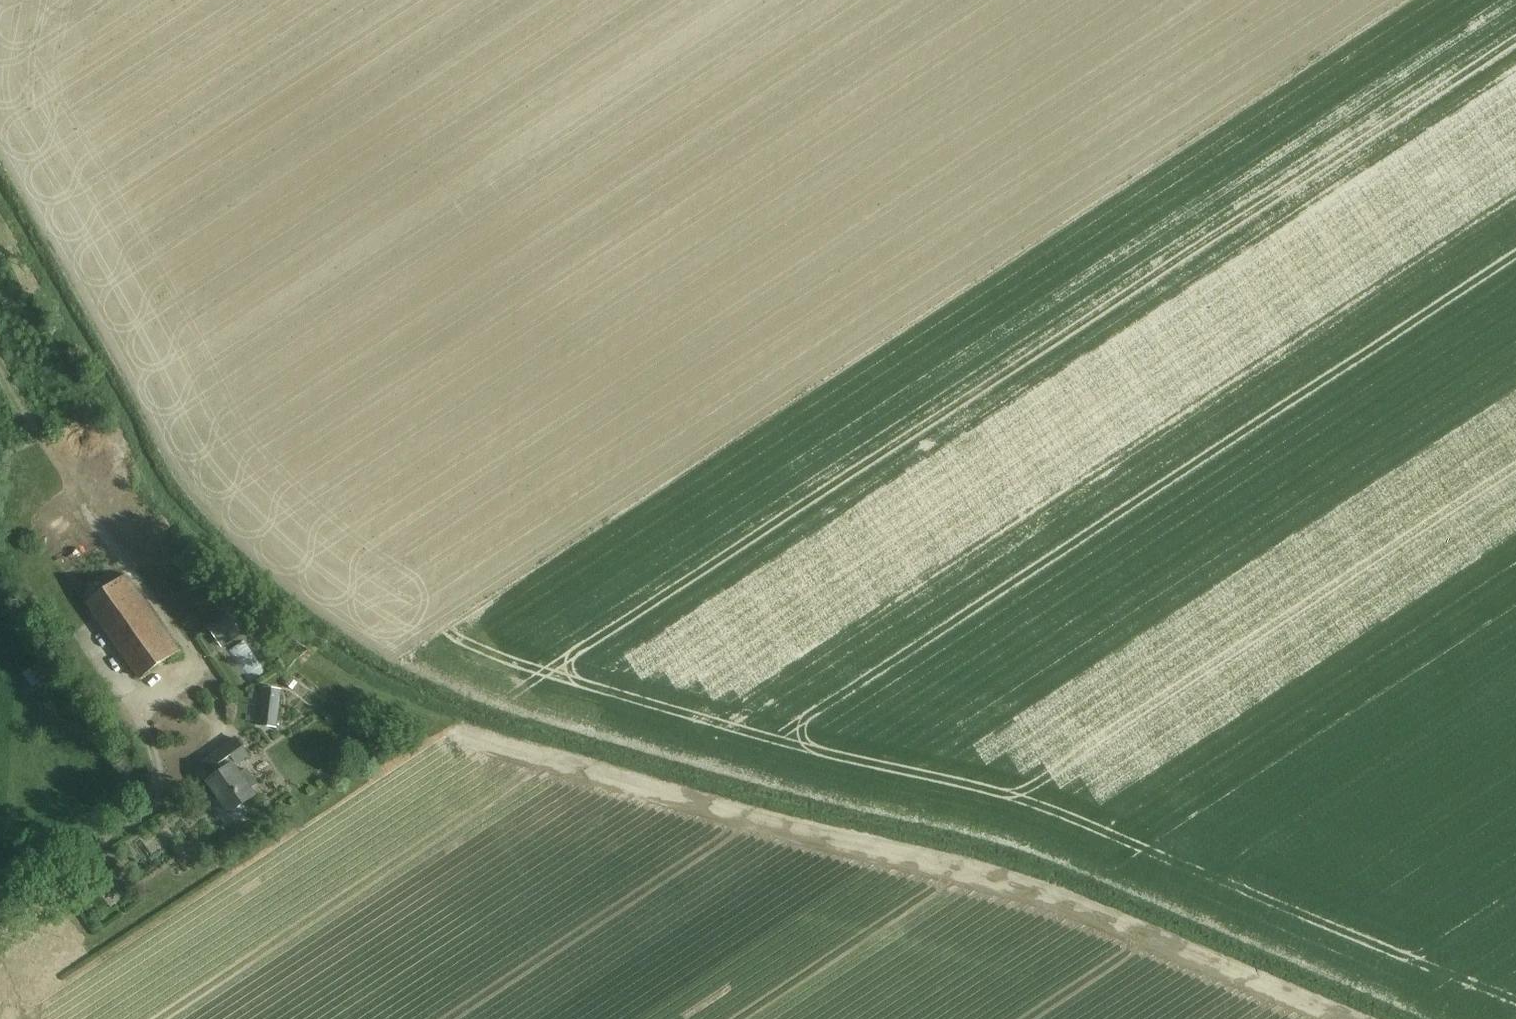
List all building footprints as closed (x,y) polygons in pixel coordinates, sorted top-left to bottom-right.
[(140,681),(177,655),(123,579),(86,606),(140,681)] [(207,627),(216,639),(236,625),(227,613),(207,627)] [(28,661),(34,675),(45,671),(39,656),(28,661)] [(262,687),(258,726),(277,729),(281,690),(262,687)] [(224,775),(208,786),(228,816),(254,799),(248,790),(257,783),(247,768),(237,775),(234,771),(237,769),(235,766),(246,758),(236,744),(213,759),(224,775)]
